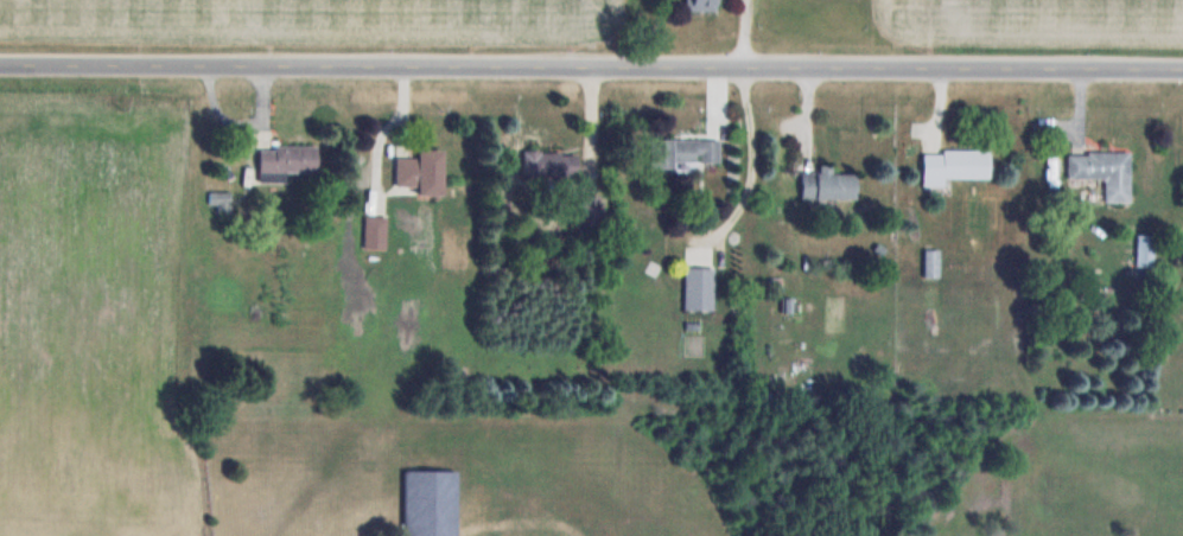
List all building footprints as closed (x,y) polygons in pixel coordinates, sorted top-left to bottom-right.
[(719,0),(688,0),(688,11),(719,11),(719,0)] [(722,139),(649,140),(649,166),(722,164),(722,139)] [(287,172),(319,172),(319,146),(261,146),(261,182),(287,182),(287,172)] [(445,151),(419,151),(419,158),(397,158),(397,187),(419,187),(419,196),(445,196),(445,151)] [(924,186),(946,186),(946,179),(991,179),(991,151),(924,151),(924,186)] [(1106,179),(1106,202),(1132,202),(1132,152),(1069,153),(1069,179),(1106,179)] [(579,179),(579,153),(524,153),(524,179),(579,179)] [(857,199),(857,174),(833,174),(833,165),(820,165),(820,171),(803,171),(803,199),(857,199)] [(365,250),(388,250),(388,217),(365,217),(365,250)] [(1138,267),(1155,267),(1155,237),(1138,237),(1138,267)] [(926,277),(940,277),(940,249),(926,249),(926,277)] [(686,311),(714,311),(714,268),(686,268),(686,311)] [(458,471),(406,471),(406,535),(458,535),(458,471)]
